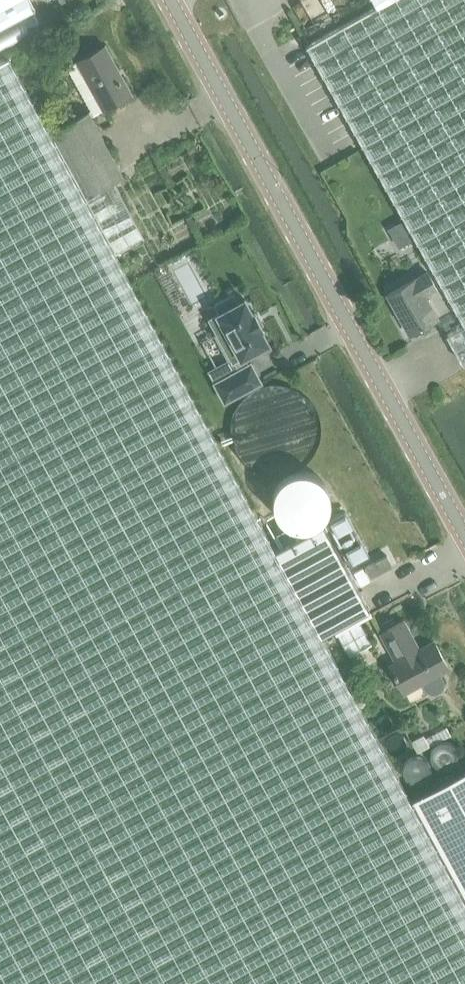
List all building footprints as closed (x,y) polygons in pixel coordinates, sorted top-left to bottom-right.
[(33,10),(35,8),(31,0),(0,0),(0,27),(33,10)] [(375,3),(304,43),(464,321),(446,332),(462,361),(464,359),(464,0),(373,0),(375,3)] [(93,114),(103,107),(131,92),(106,45),(78,61),(67,67),(93,114)] [(0,61),(0,983),(464,983),(464,901),(409,799),(325,640),(275,550),(139,297),(115,252),(49,130),(8,56),(0,61)] [(54,127),(49,130),(115,252),(143,237),(113,180),(122,175),(87,110),(54,127)] [(388,228),(399,248),(414,239),(403,220),(388,228)] [(388,293),(392,300),(410,331),(436,316),(423,294),(437,286),(428,270),(388,293)] [(220,312),(209,318),(232,362),(234,361),(239,370),(215,382),(225,400),(260,381),(251,363),(249,364),(244,355),(268,342),(245,299),(237,303),(233,294),(215,304),(220,312)] [(369,556),(345,511),(324,523),(348,568),(369,556)] [(322,524),(275,550),(322,635),(333,628),(337,634),(360,620),(372,613),(322,524)] [(371,577),(392,565),(387,555),(365,567),(371,577)] [(360,620),(337,634),(348,655),(371,643),(360,620)] [(440,672),(447,668),(433,641),(418,648),(404,622),(383,633),(397,659),(390,662),(404,690),(421,682),(425,690),(431,693),(435,693),(441,690),(443,685),(443,679),(440,672)] [(424,735),(412,741),(417,752),(430,746),(425,738),(424,735)] [(409,799),(464,901),(464,769),(409,799)]
